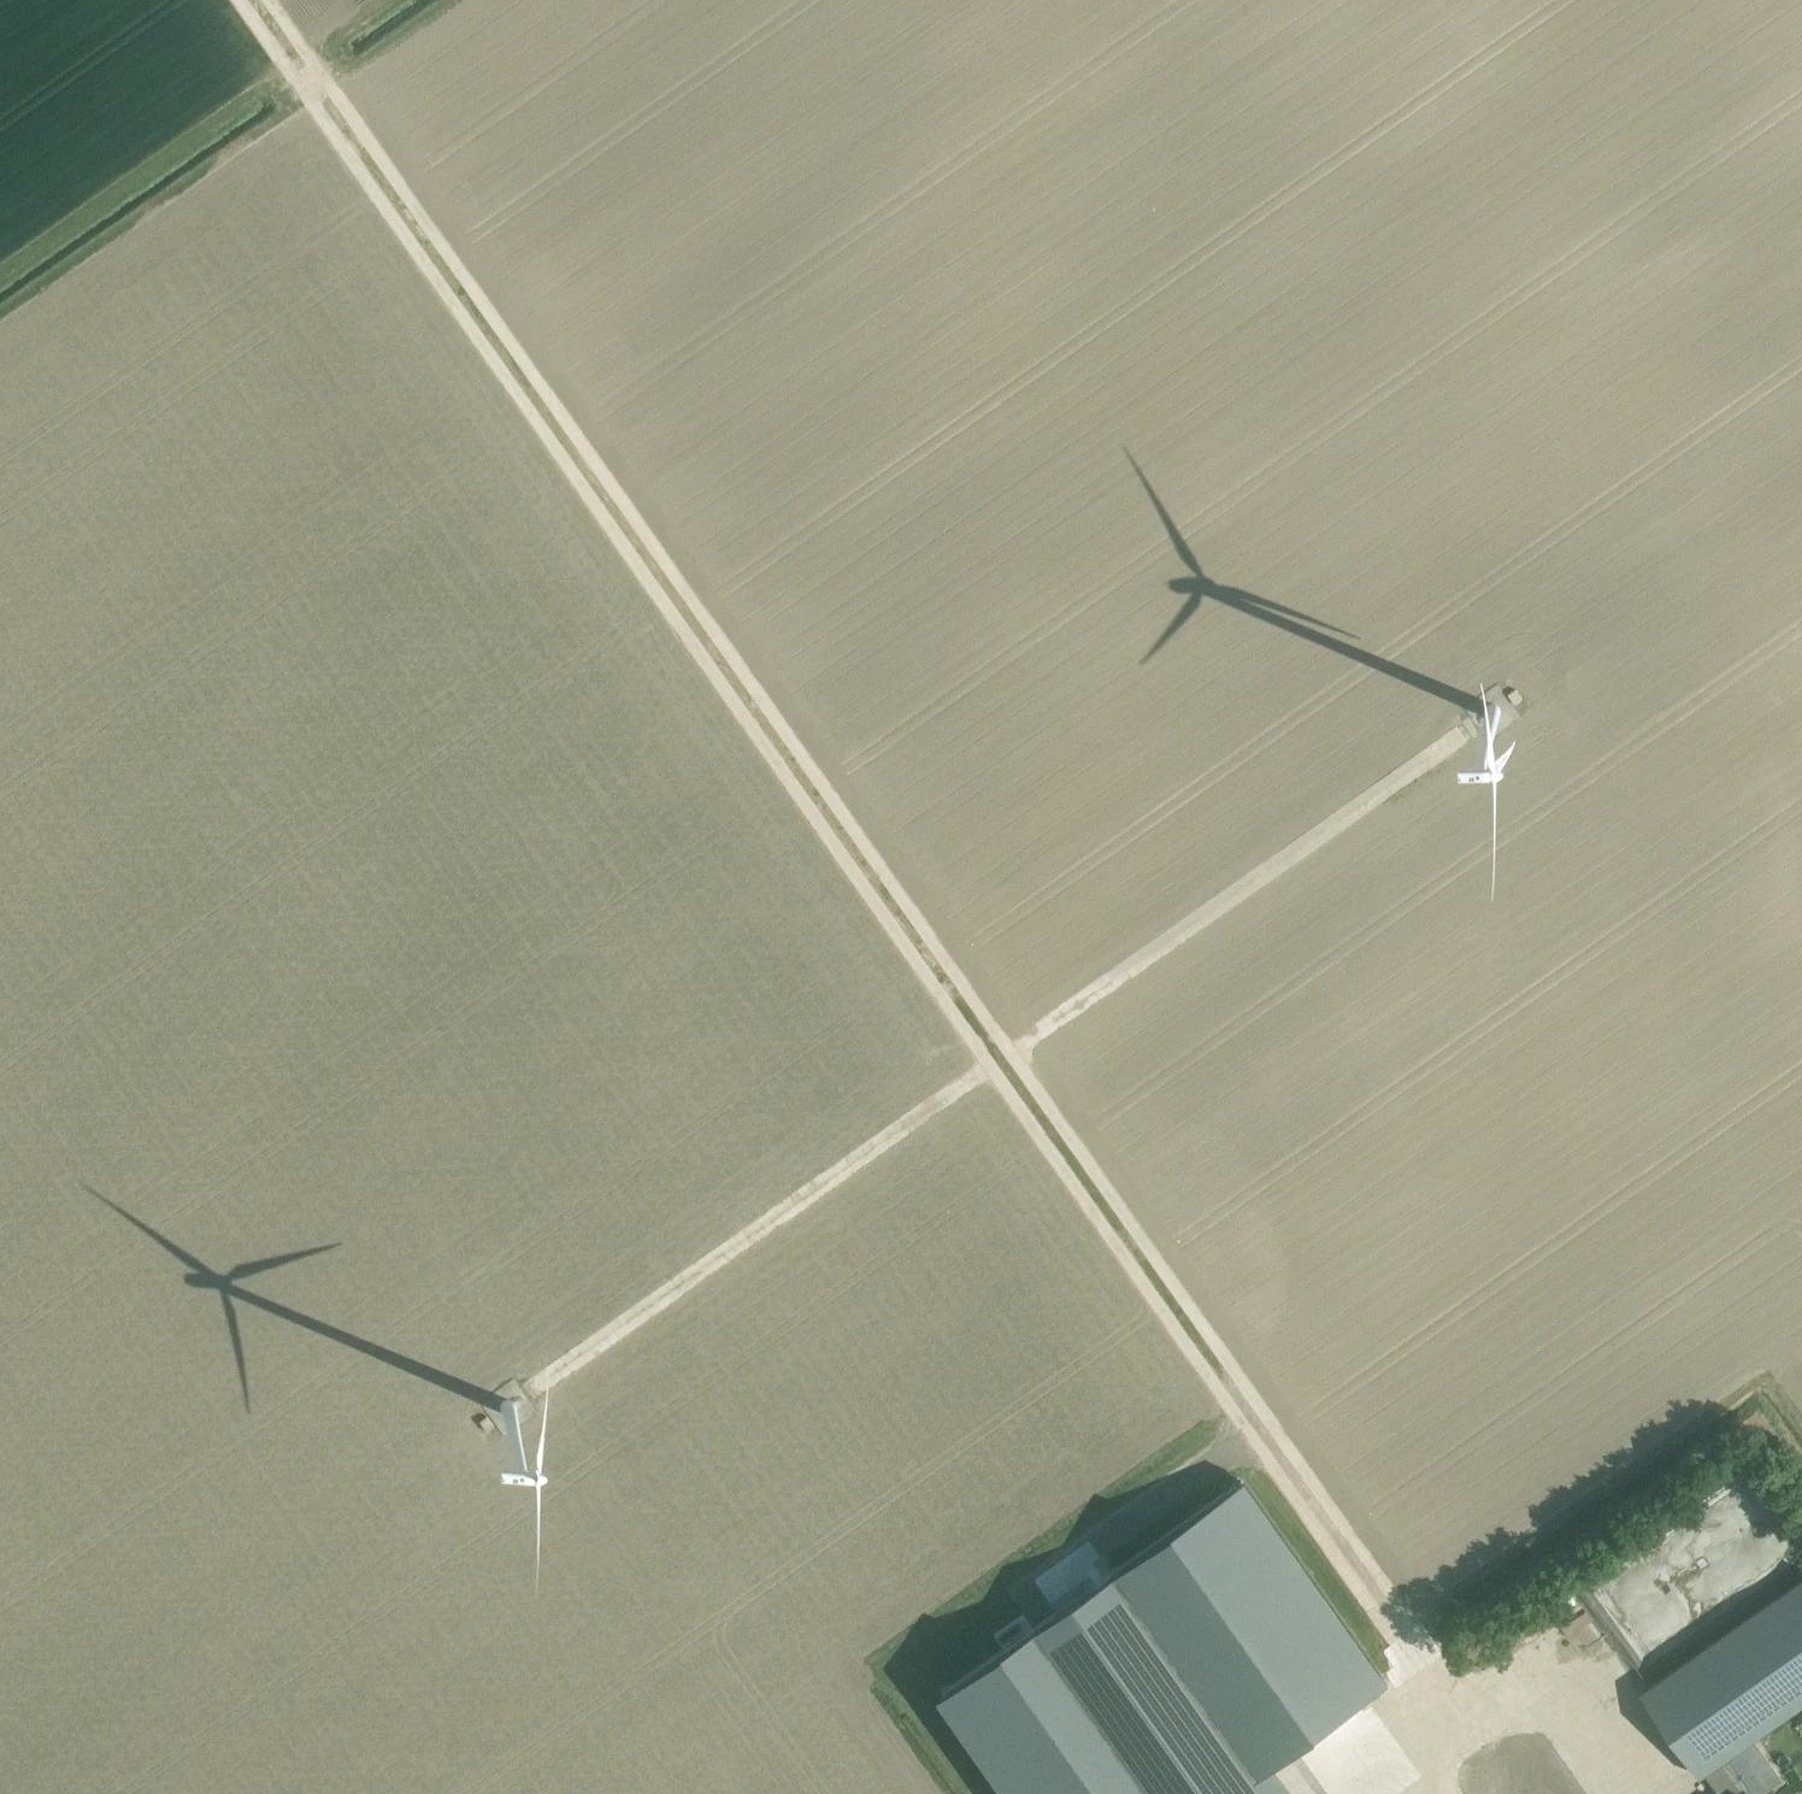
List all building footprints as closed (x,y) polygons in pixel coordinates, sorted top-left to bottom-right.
[(511,1414),(497,1420),(493,1409),(482,1413),(492,1439),(517,1429),(511,1414)] [(1243,1484),(946,1694),(1017,1793),(1232,1793),(1386,1686),(1243,1484)] [(1657,1557),(1644,1557),(1644,1585),(1657,1585),(1657,1557)] [(1704,1773),(1728,1756),(1801,1704),(1801,1580),(1645,1691),(1703,1773),(1704,1773)] [(1728,1756),(1704,1773),(1719,1793),(1755,1793),(1728,1756)]
